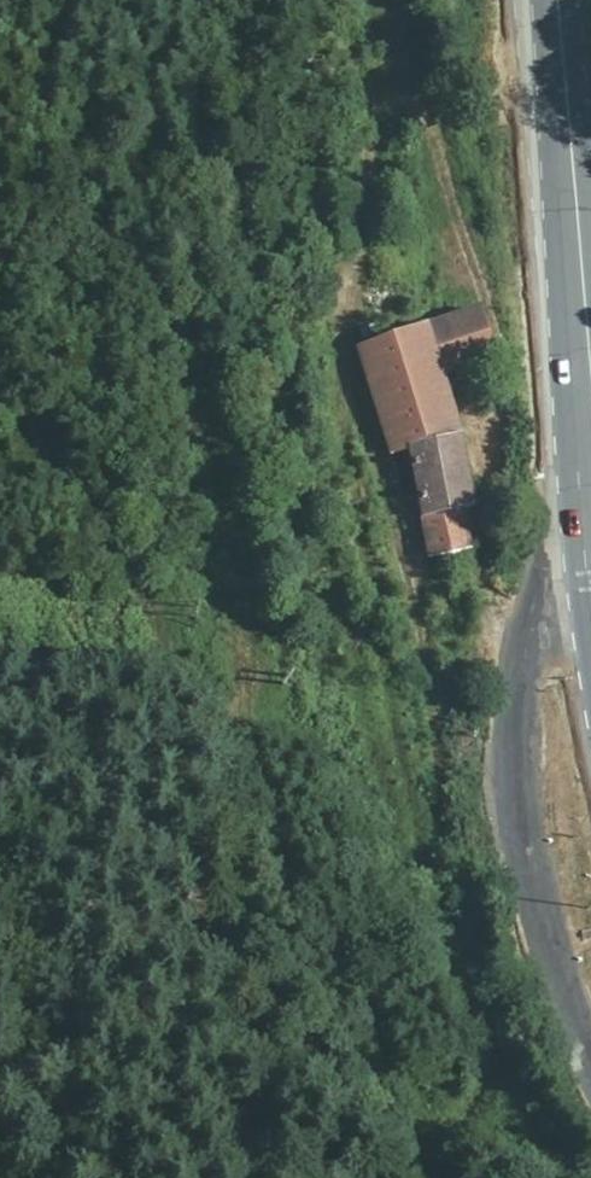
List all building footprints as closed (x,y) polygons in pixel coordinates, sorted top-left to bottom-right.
[(468,322),(480,355),(500,344),(488,312),(468,322)] [(364,364),(392,455),(407,451),(417,554),(453,553),(452,519),(464,518),(454,438),(437,384),(482,364),(480,355),(468,322),(414,342),(364,364)] [(486,519),(469,520),(470,536),(487,535),(486,519)]
